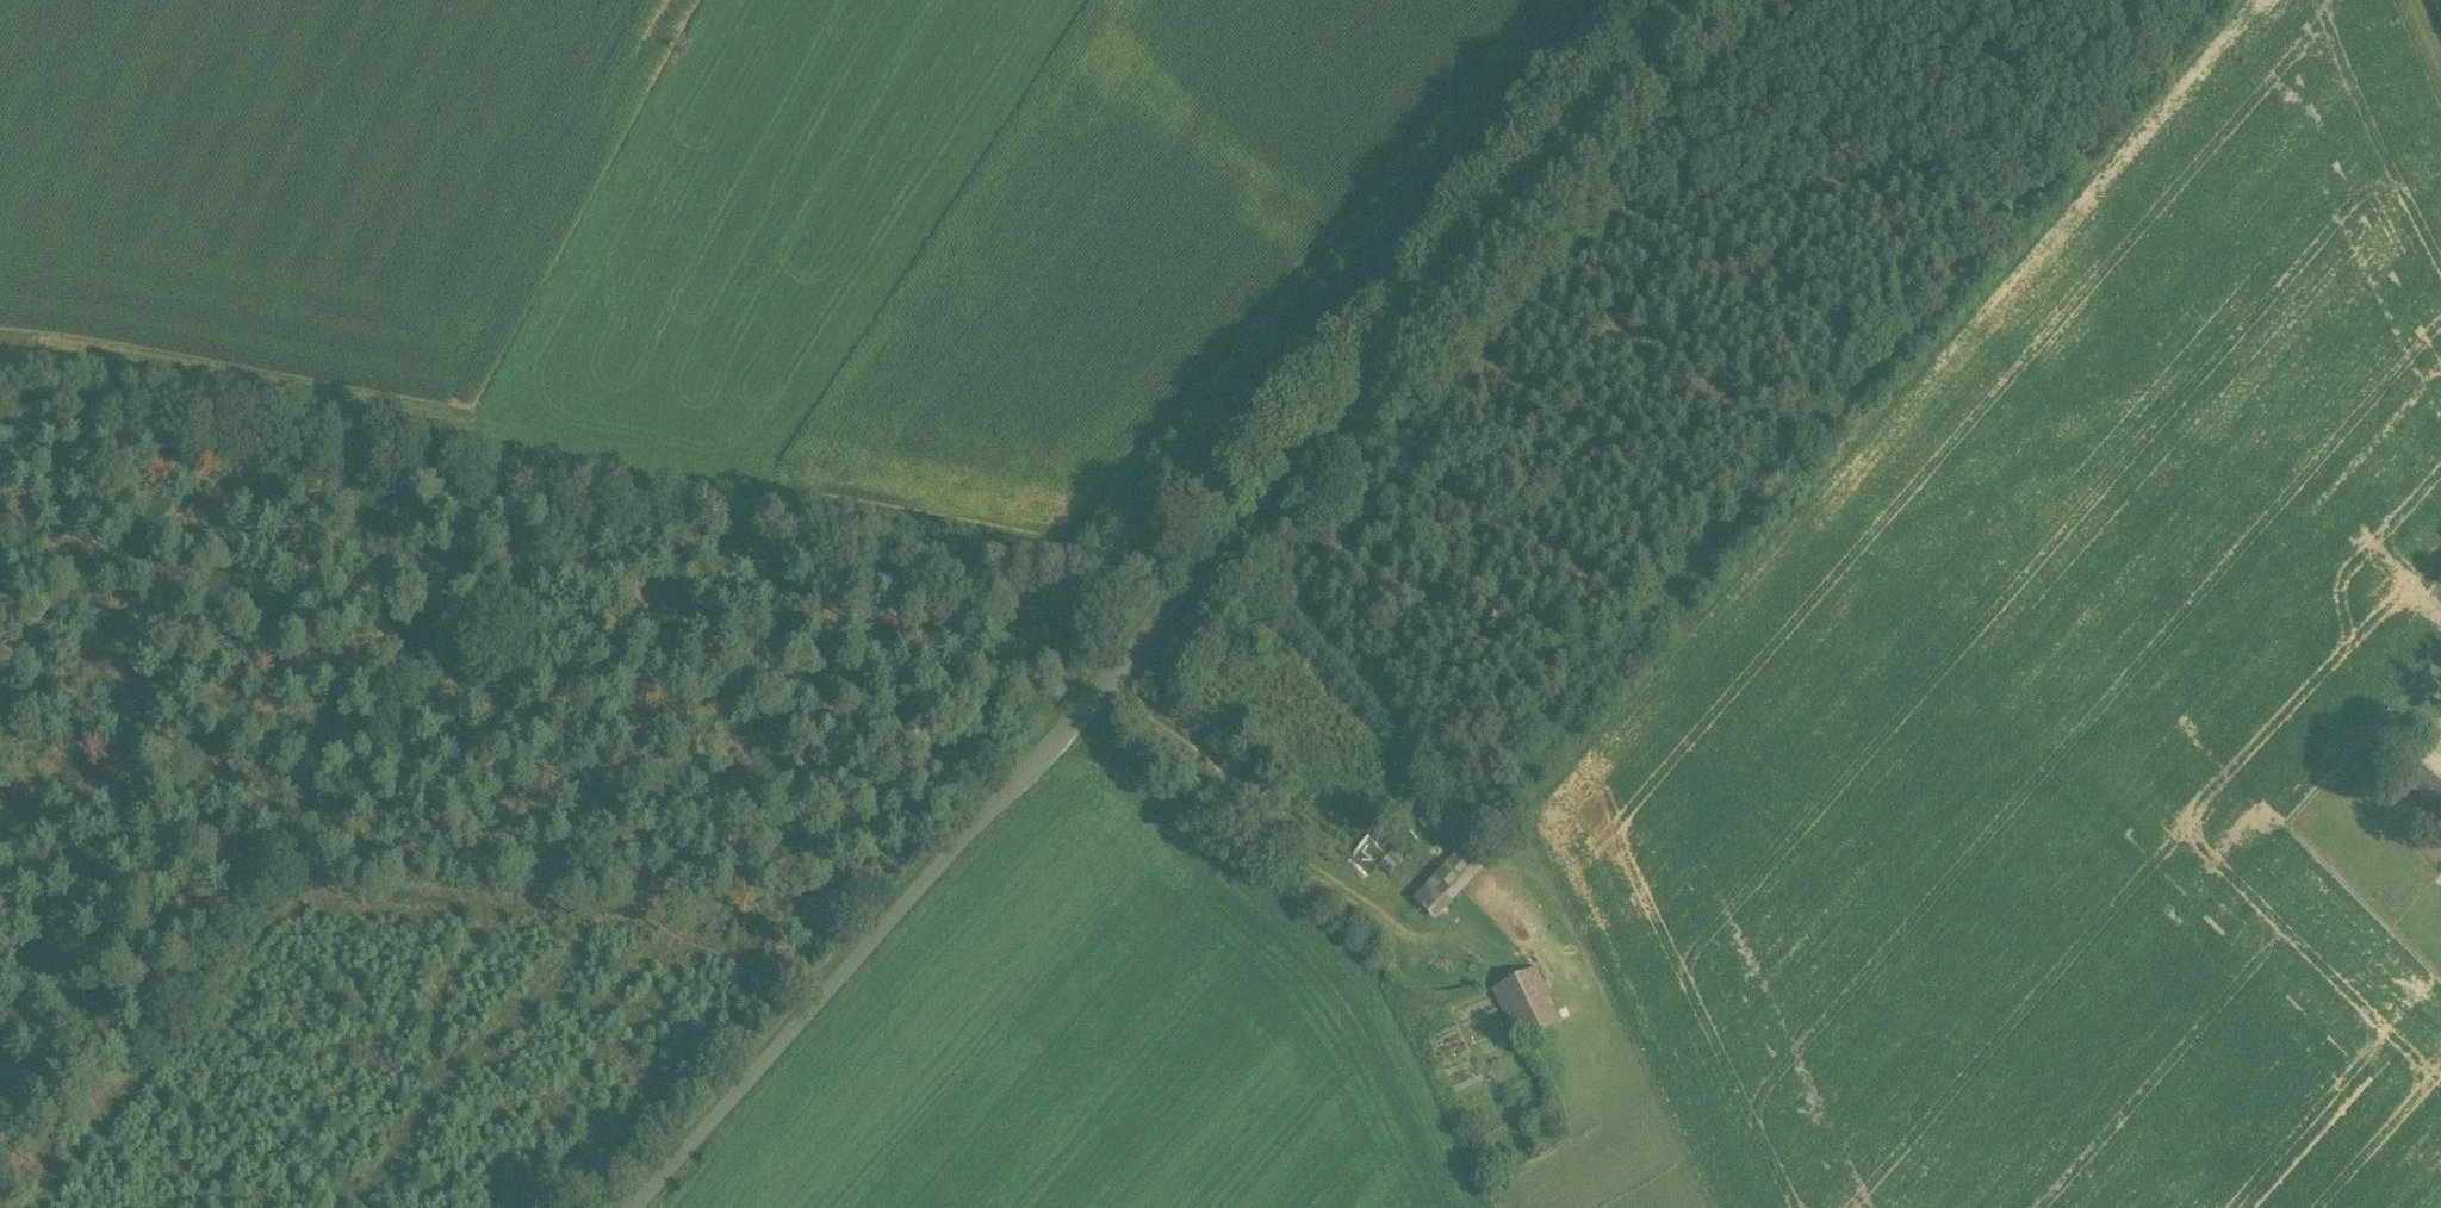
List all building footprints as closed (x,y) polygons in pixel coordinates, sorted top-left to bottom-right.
[(2424,749),(2399,777),(2440,814),(2440,763),(2424,749)] [(1428,922),(1480,867),(1461,849),(1409,904),(1428,922)] [(1555,1021),(1533,972),(1491,991),(1513,1040),(1555,1021)]
